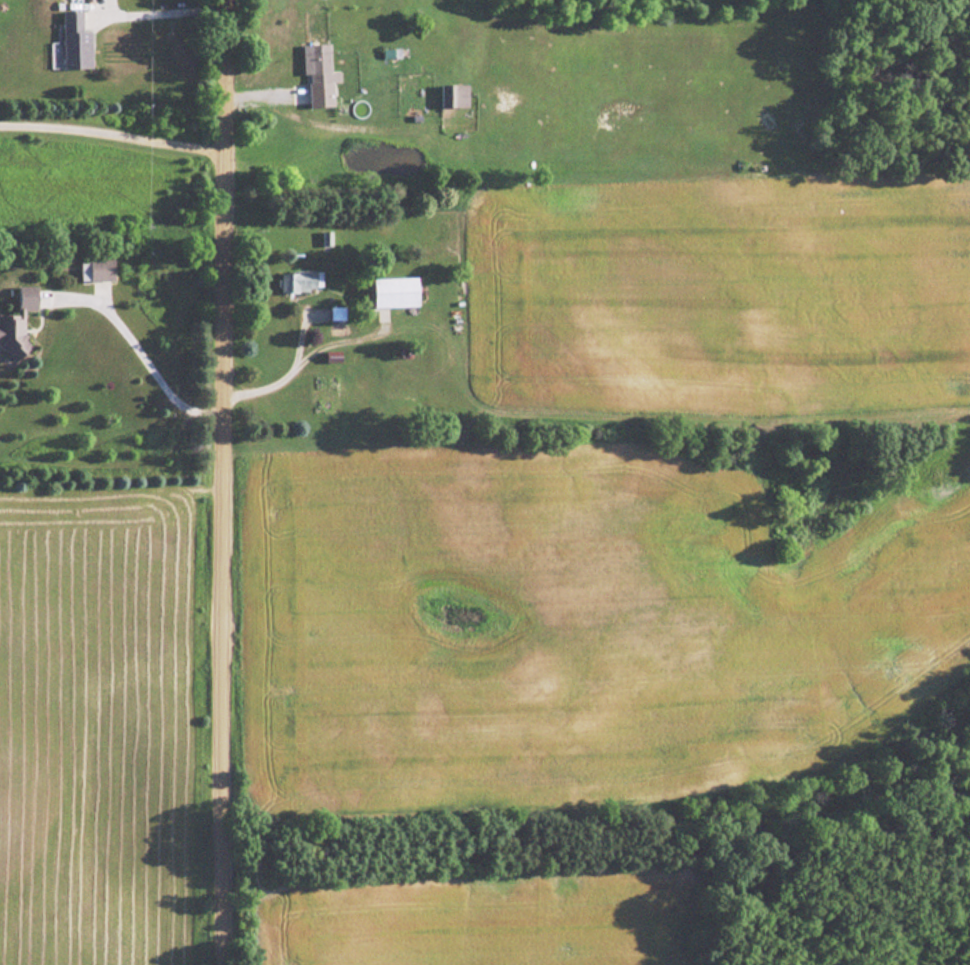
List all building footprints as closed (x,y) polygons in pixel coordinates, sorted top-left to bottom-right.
[(64,11),(66,69),(94,68),(93,31),(85,31),(85,11),(64,11)] [(339,107),(338,72),(334,72),(333,45),(306,46),(308,108),(339,107)] [(442,85),(442,107),(468,107),(468,85),(442,85)] [(90,260),(90,281),(117,281),(117,260),(90,260)] [(283,292),(319,292),(319,271),(283,272),(283,292)] [(378,310),(423,309),(422,279),(378,280),(378,310)] [(0,316),(1,326),(0,326),(0,343),(9,343),(9,359),(30,358),(28,308),(44,308),(44,287),(17,288),(18,315),(0,316)] [(329,335),(343,335),(343,325),(328,326),(329,335)]
